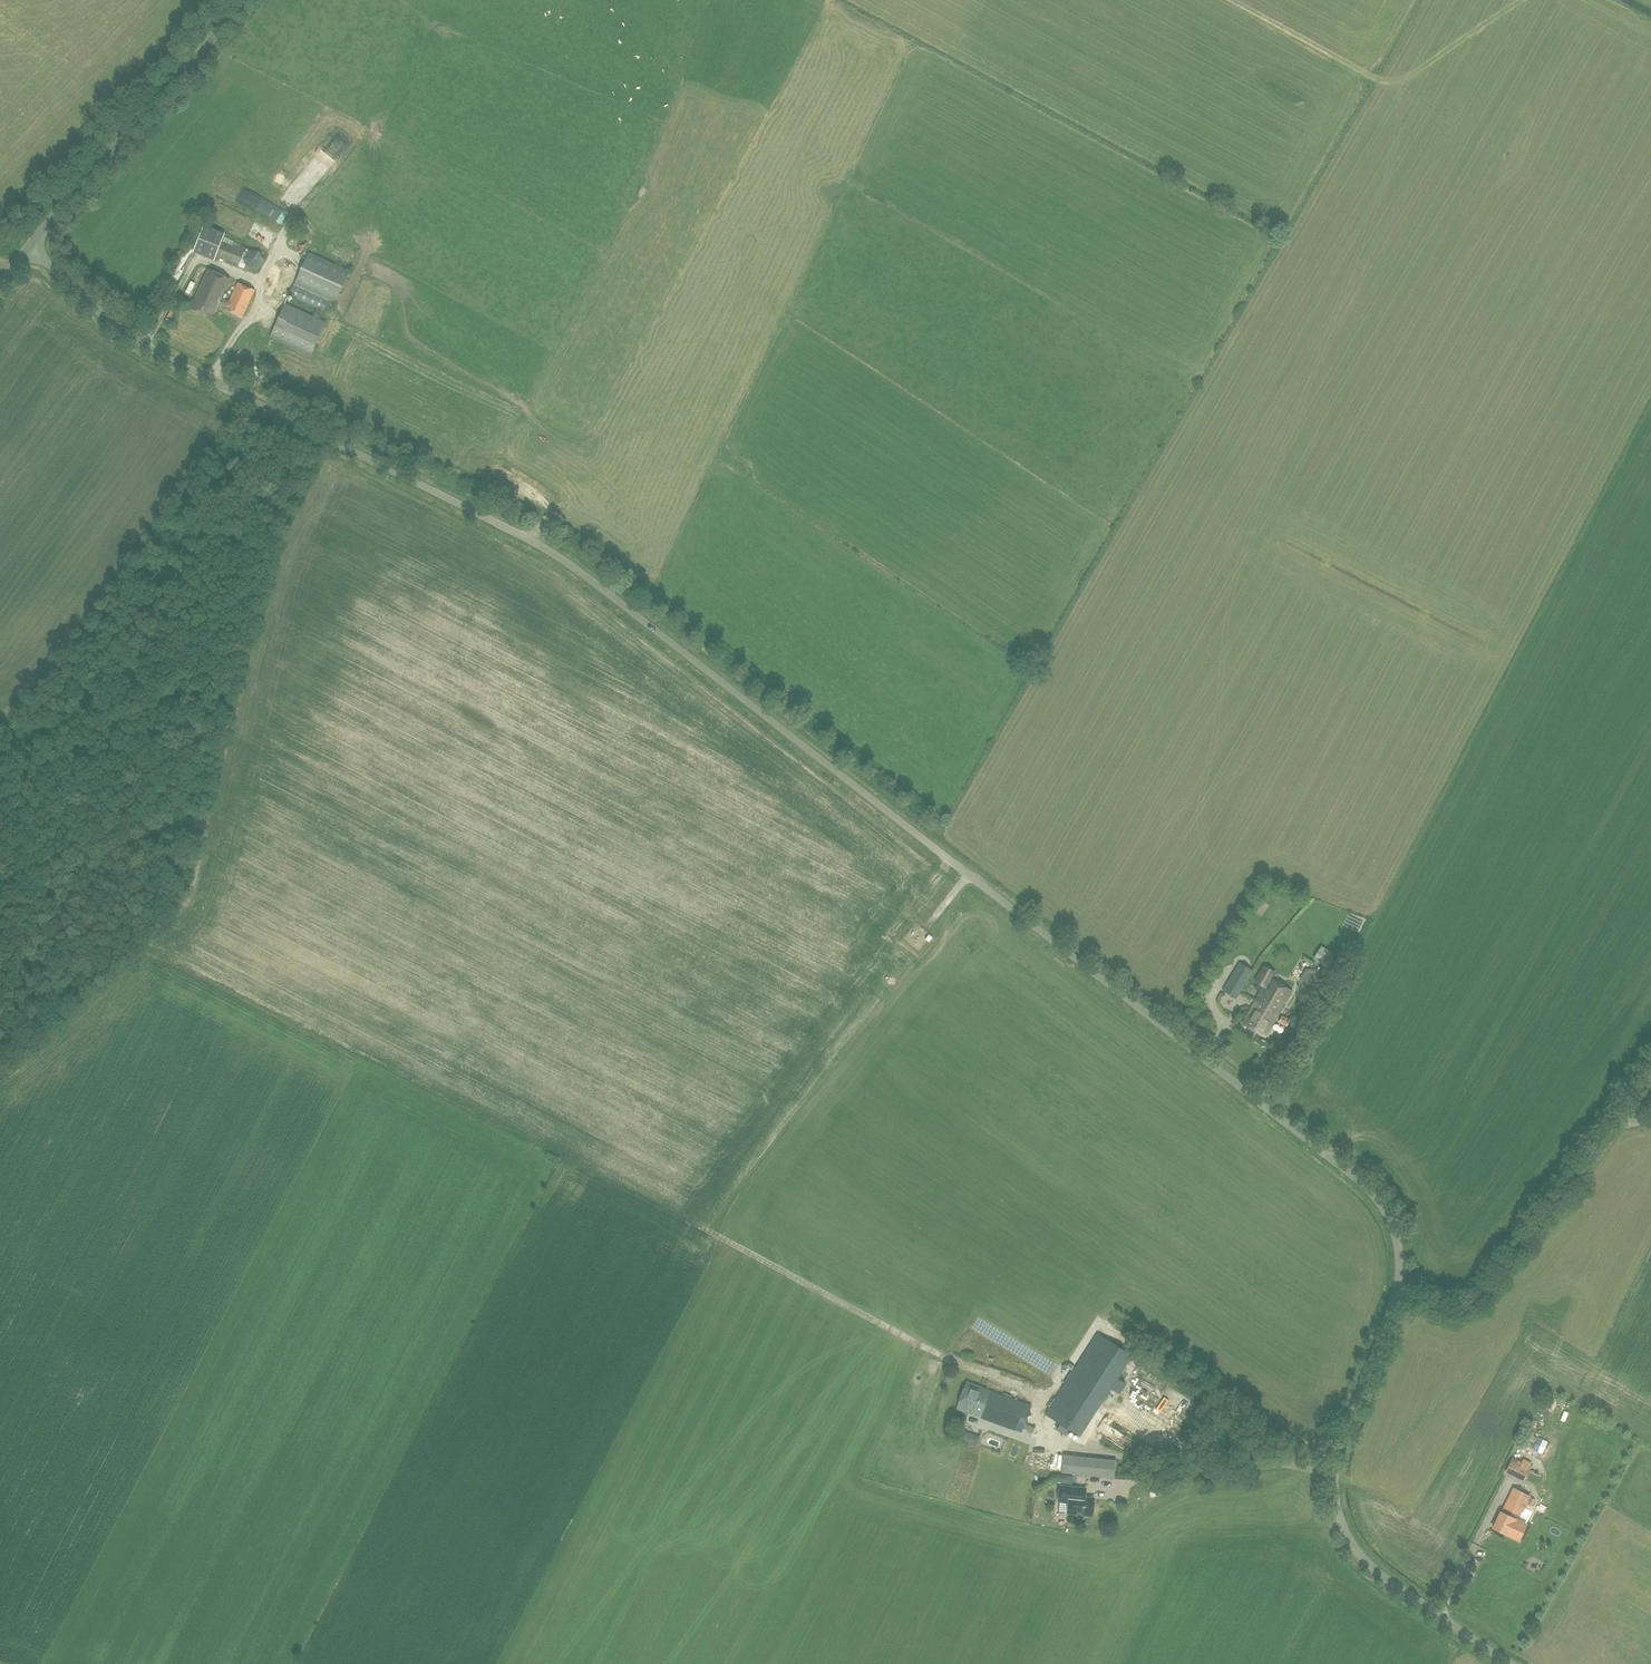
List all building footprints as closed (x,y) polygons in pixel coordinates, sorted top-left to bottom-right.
[(240,199),(244,189),(232,184),(227,194),(240,199)] [(227,221),(232,211),(221,206),(217,216),(227,221)] [(240,232),(255,236),(259,221),(244,217),(240,232)] [(239,265),(247,246),(224,237),(225,233),(203,224),(193,249),(215,258),(216,256),(239,265)] [(260,251),(251,259),(259,269),(268,261),(260,251)] [(317,308),(313,317),(286,305),(271,338),(311,356),(326,323),(318,320),(323,310),(324,311),(328,300),(335,303),(349,272),(308,254),(290,296),(317,308)] [(283,292),(288,294),(295,275),(274,266),(269,278),(274,281),(272,286),(271,285),(267,296),(279,302),(283,292)] [(212,319),(219,304),(227,307),(226,310),(242,318),(255,290),(238,283),(230,301),(222,298),(230,279),(209,270),(191,309),(212,319)] [(193,298),(197,289),(192,287),(188,296),(193,298)] [(159,309),(165,305),(156,288),(150,292),(159,309)] [(1222,991),(1235,999),(1252,971),(1238,963),(1222,991)] [(1268,977),(1254,1000),(1276,1012),(1275,1013),(1277,1015),(1278,1013),(1291,990),(1268,977)] [(1265,1037),(1278,1013),(1277,1015),(1275,1013),(1276,1012),(1254,1000),(1241,1024),(1265,1037)] [(1079,1437),(1131,1356),(1097,1334),(1045,1415),(1079,1437)] [(968,1382),(958,1408),(1032,1436),(1035,1428),(1024,1424),(1031,1406),(968,1382)] [(979,1445),(984,1435),(967,1427),(962,1437),(979,1445)] [(1061,1472),(1114,1477),(1116,1460),(1063,1454),(1061,1472)] [(1532,1475),(1538,1462),(1524,1455),(1521,1461),(1511,1456),(1506,1466),(1524,1475),(1526,1472),(1532,1475)] [(1007,1470),(1007,1473),(998,1475),(999,1481),(1023,1477),(1021,1467),(1007,1470)] [(1086,1516),(1087,1513),(1093,1514),(1095,1498),(1086,1496),(1087,1487),(1062,1484),(1060,1499),(1070,1501),(1069,1511),(1079,1512),(1078,1515),(1080,1517),(1084,1517),(1086,1516)] [(1519,1515),(1529,1495),(1513,1487),(1504,1506),(1504,1508),(1502,1512),(1501,1511),(1492,1527),(1505,1534),(1506,1533),(1519,1540),(1526,1525),(1516,1520),(1516,1519),(1515,1519),(1517,1515),(1519,1515)] [(1483,1518),(1486,1512),(1476,1507),(1473,1514),(1483,1518)]
